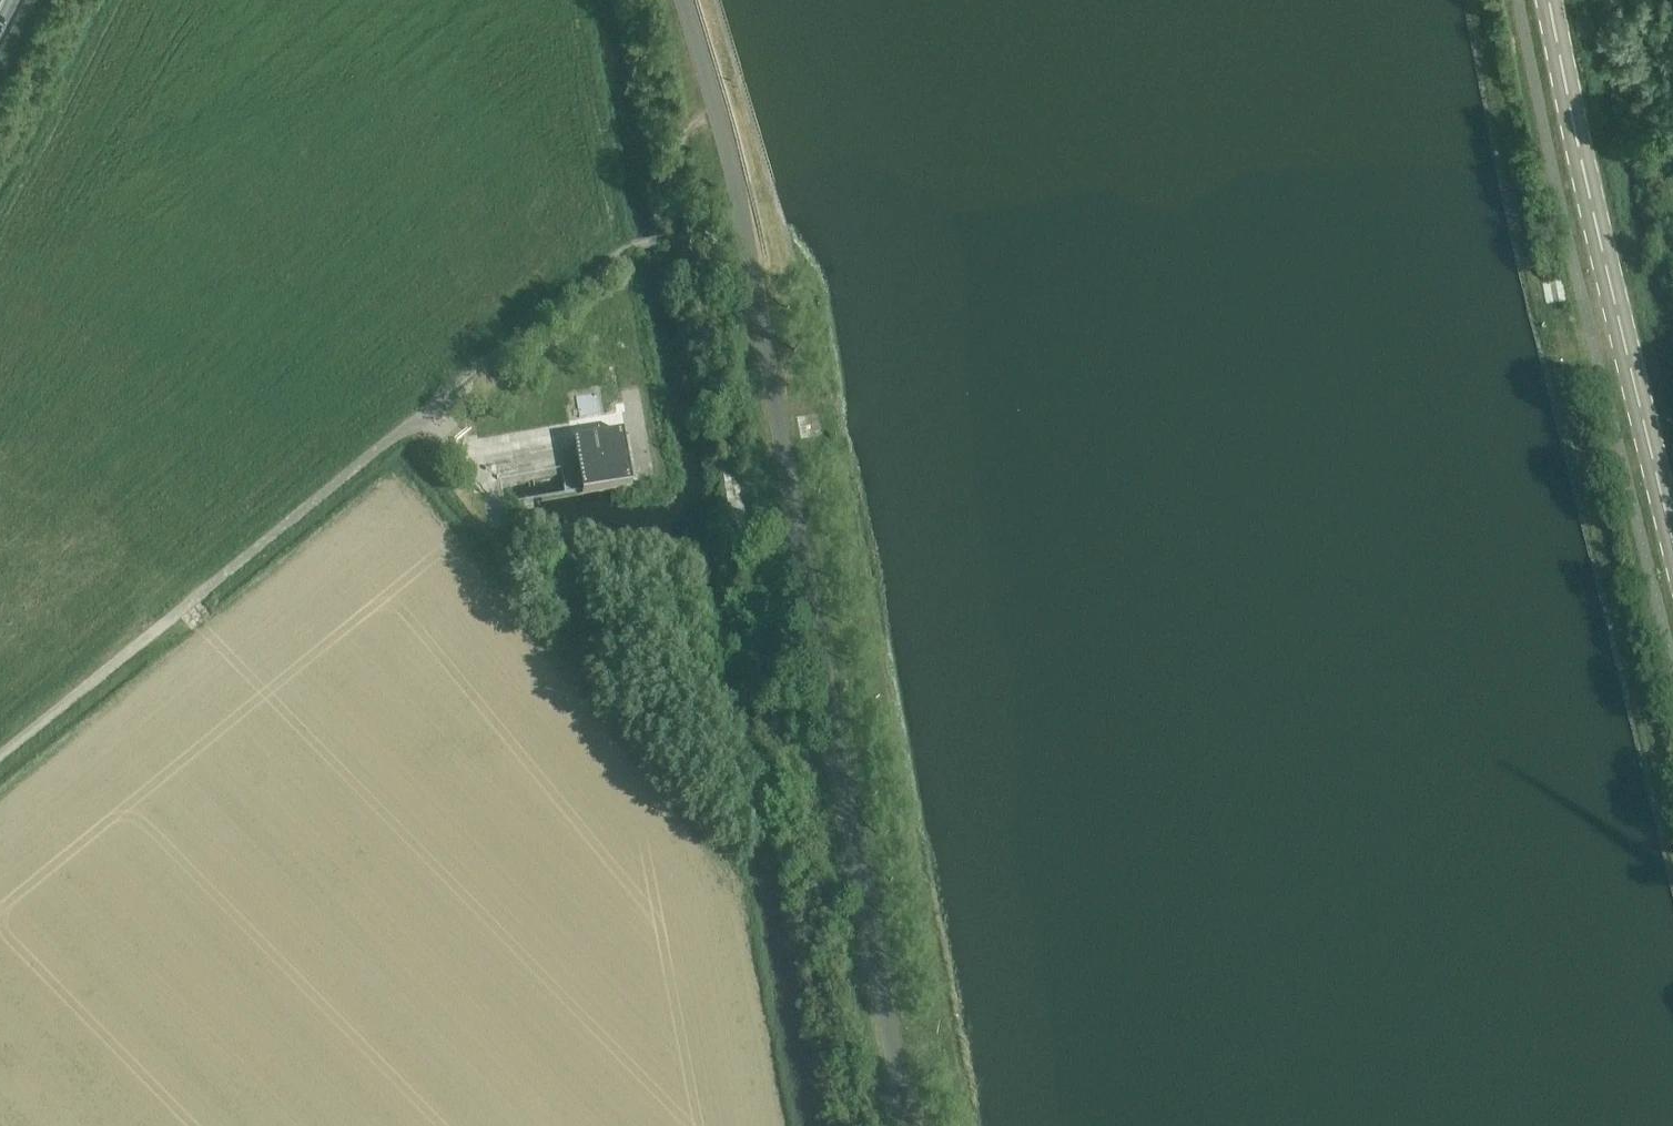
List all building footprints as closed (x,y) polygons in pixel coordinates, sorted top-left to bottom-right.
[(583,494),(632,485),(623,433),(574,442),(583,494)]
